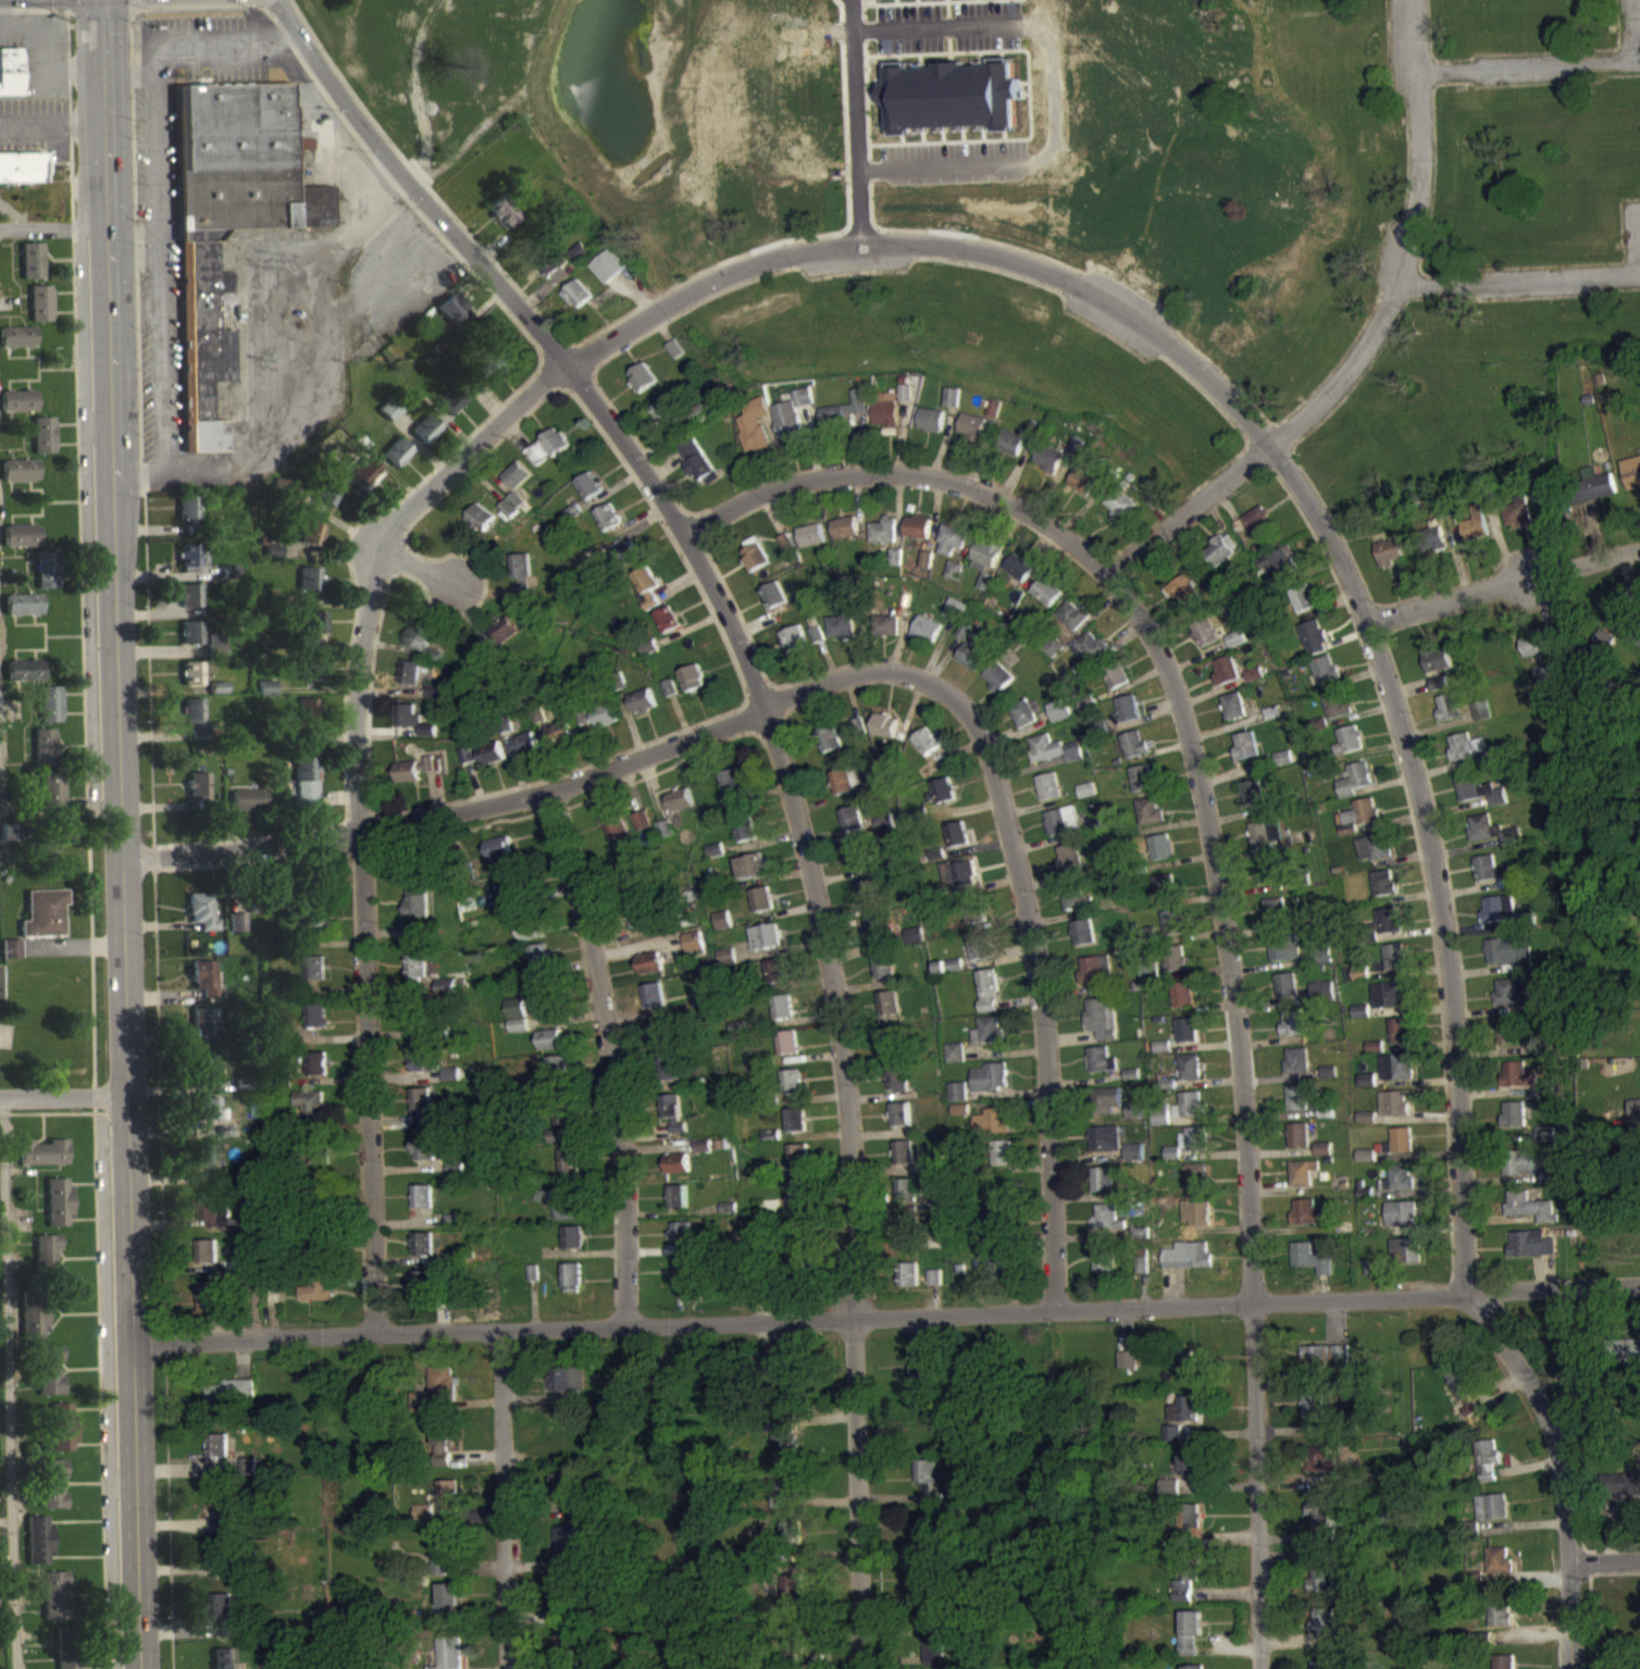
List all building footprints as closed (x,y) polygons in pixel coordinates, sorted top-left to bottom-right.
[(21,105),(20,57),(0,58),(0,105),(21,105)] [(887,77),(890,141),(1016,136),(1012,72),(887,77)] [(177,95),(184,385),(182,385),(182,395),(188,395),(188,407),(180,408),(182,462),(228,461),(228,430),(213,431),(212,393),(234,392),(233,339),(219,340),(218,303),(232,303),(232,283),(217,283),(217,251),(188,251),(188,240),(333,236),(332,195),(296,196),(295,160),(309,159),(309,148),(293,148),(292,92),(177,95)] [(0,163),(0,192),(45,191),(45,162),(0,163)] [(519,227),(500,205),(485,217),(505,239),(519,227)] [(22,253),(22,289),(44,288),(43,253),(22,253)] [(608,294),(628,275),(612,257),(591,276),(608,294)] [(559,296),(571,284),(555,267),(551,270),(544,263),(535,271),(559,296)] [(594,307),(581,288),(563,300),(576,319),(594,307)] [(30,331),(52,331),(51,295),(30,295),(30,331)] [(450,339),(466,325),(448,303),(431,317),(450,339)] [(35,357),(34,336),(0,337),(0,358),(35,357)] [(492,386),(508,371),(492,354),(476,370),(492,386)] [(658,392),(647,372),(628,383),(640,403),(658,392)] [(912,411),(913,395),(901,395),(901,411),(912,411)] [(466,409),(454,396),(436,413),(448,426),(466,409)] [(772,416),(781,453),(802,447),(801,443),(805,442),(799,417),(816,413),(812,397),(793,401),(795,410),(772,416)] [(867,424),(866,398),(853,399),(854,415),(822,416),(823,437),(851,436),(850,425),(867,424)] [(961,398),(946,398),(946,416),(960,416),(961,398)] [(0,422),(36,421),(36,400),(0,401),(0,422)] [(886,438),(899,438),(898,403),(875,403),(876,433),(886,433),(886,438)] [(389,433),(403,418),(390,405),(376,421),(389,433)] [(748,462),(755,460),(757,466),(772,461),(762,428),(771,425),(766,406),(744,413),(748,425),(737,428),(748,462)] [(988,424),(997,427),(1002,411),(992,408),(988,424)] [(668,413),(654,420),(663,439),(677,432),(668,413)] [(920,440),(944,441),(946,420),(921,419),(920,440)] [(421,456),(441,439),(426,422),(407,439),(421,456)] [(983,448),(988,428),(964,422),(959,443),(983,448)] [(34,463),(55,463),(54,426),(33,427),(34,463)] [(524,460),(536,478),(571,454),(558,436),(524,460)] [(997,457),(1019,467),(1027,448),(1006,439),(997,457)] [(392,480),(412,461),(398,447),(378,465),(392,480)] [(710,495),(720,489),(696,447),(678,457),(699,492),(706,488),(710,495)] [(1066,464),(1043,453),(1034,473),(1056,483),(1066,464)] [(1628,499),(1639,496),(1639,466),(1622,469),(1628,499)] [(1,470),(2,491),(38,491),(37,469),(1,470)] [(501,487),(515,501),(532,484),(519,471),(501,487)] [(1101,485),(1079,474),(1069,494),(1090,505),(1101,485)] [(1596,486),(1593,475),(1581,479),(1584,487),(1573,491),(1580,515),(1618,502),(1611,482),(1596,486)] [(355,496),(373,493),(370,477),(352,480),(355,496)] [(587,512),(604,500),(591,481),(574,493),(587,512)] [(342,497),(331,491),(320,513),(331,519),(342,497)] [(1122,531),(1139,516),(1120,496),(1103,511),(1122,531)] [(497,519),(509,531),(527,512),(515,500),(497,519)] [(1241,514),(1256,539),(1274,528),(1266,515),(1268,513),(1262,502),(1241,514)] [(177,529),(199,529),(199,505),(176,506),(177,529)] [(1509,537),(1533,530),(1526,507),(1503,514),(1509,537)] [(465,529),(484,543),(496,525),(477,512),(465,529)] [(622,534),(613,513),(594,522),(603,543),(622,534)] [(1489,547),(1484,519),(1469,521),(1470,530),(1462,531),(1466,551),(1489,547)] [(832,531),(837,551),(861,545),(856,525),(832,531)] [(906,546),(930,548),(932,527),(908,525),(906,546)] [(897,552),(897,526),(884,526),(884,532),(871,532),(872,553),(897,552)] [(322,533),(300,531),(298,554),(320,556),(322,533)] [(1221,533),(1223,536),(1231,531),(1240,543),(1235,547),(1238,550),(1217,565),(1205,548),(1214,543),(1212,539),(1221,533)] [(827,552),(822,533),(798,538),(803,558),(827,552)] [(964,559),(970,541),(945,533),(939,552),(943,554),(940,563),(953,567),(957,557),(964,559)] [(39,555),(39,534),(3,534),(3,556),(39,555)] [(1448,560),(1443,536),(1420,540),(1425,564),(1448,560)] [(1240,557),(1225,541),(1203,561),(1218,577),(1240,557)] [(784,563),(795,558),(788,543),(777,548),(784,563)] [(1254,556),(1259,569),(1271,563),(1279,580),(1299,571),(1293,557),(1290,557),(1284,544),(1254,556)] [(1405,571),(1400,547),(1376,552),(1381,576),(1405,571)] [(972,576),(996,582),(1003,555),(980,548),(972,576)] [(629,576),(643,565),(630,549),(617,560),(629,576)] [(178,583),(199,582),(198,552),(178,553),(178,583)] [(753,582),(772,572),(760,552),(742,562),(753,582)] [(1266,584),(1272,580),(1278,590),(1301,576),(1288,554),(1258,571),(1266,584)] [(903,559),(892,558),(891,576),(903,576),(903,559)] [(57,597),(56,561),(36,562),(37,598),(57,597)] [(935,562),(923,561),(921,577),(932,579),(935,562)] [(1005,578),(1025,593),(1036,577),(1016,562),(1005,578)] [(513,601),(531,600),(530,564),(512,565),(513,601)] [(965,573),(951,570),(947,587),(961,590),(965,573)] [(318,601),(319,577),(299,576),(298,600),(318,601)] [(661,612),(654,600),(660,596),(648,576),(631,586),(643,605),(639,608),(647,621),(661,612)] [(1170,595),(1183,615),(1204,602),(1191,581),(1170,595)] [(1306,582),(1315,603),(1297,610),(1289,588),(1306,582)] [(1033,602),(1052,617),(1064,601),(1044,586),(1033,602)] [(770,619),(788,612),(780,591),(762,598),(770,619)] [(178,617),(199,616),(198,594),(178,594),(178,617)] [(1298,624),(1316,617),(1308,594),(1289,601),(1298,624)] [(5,604),(5,625),(41,624),(40,604),(5,604)] [(960,631),(968,614),(953,606),(944,623),(960,631)] [(1057,624),(1075,642),(1091,627),(1073,608),(1057,624)] [(665,645),(682,635),(671,615),(653,625),(665,645)] [(1301,622),(1309,651),(1326,647),(1324,640),(1329,639),(1325,625),(1320,627),(1317,618),(1301,622)] [(855,619),(842,619),(842,626),(830,627),(830,646),(855,645),(855,619)] [(324,620),(299,621),(300,661),(316,661),(316,645),(325,644),(324,620)] [(1639,654),(1639,628),(1627,623),(1619,646),(1639,654)] [(944,634),(921,624),(912,644),(934,655),(944,634)] [(899,645),(900,626),(876,626),(876,645),(899,645)] [(482,646),(492,662),(521,645),(511,628),(482,646)] [(1194,636),(1202,657),(1219,650),(1212,629),(1194,636)] [(180,654),(201,654),(201,631),(180,630),(180,654)] [(957,668),(973,678),(990,653),(972,641),(974,638),(965,632),(957,644),(968,652),(957,668)] [(790,664),(810,656),(802,634),(782,642),(790,664)] [(403,655),(427,661),(432,641),(408,635),(403,655)] [(826,650),(821,635),(810,639),(815,653),(826,650)] [(1548,663),(1544,640),(1520,644),(1524,666),(1548,663)] [(1111,660),(1102,647),(1098,649),(1093,641),(1077,652),(1091,674),(1111,660)] [(1616,647),(1604,641),(1597,658),(1608,663),(1616,647)] [(1312,659),(1320,682),(1342,674),(1338,662),(1333,663),(1330,652),(1312,659)] [(1422,661),(1429,683),(1453,676),(1445,653),(1422,661)] [(1332,664),(1311,671),(1320,695),(1341,688),(1332,664)] [(1219,695),(1241,689),(1234,665),(1215,670),(1219,682),(1215,683),(1219,695)] [(300,691),(320,691),(321,668),(300,667),(300,691)] [(42,670),(6,670),(6,691),(42,690),(42,670)] [(420,672),(401,670),(398,694),(418,697),(420,672)] [(1001,703),(1016,687),(998,670),(983,686),(1001,703)] [(1113,700),(1132,691),(1121,670),(1103,679),(1113,700)] [(179,672),(180,696),(201,695),(201,672),(179,672)] [(686,702),(706,697),(700,674),(679,680),(686,702)] [(1249,692),(1266,687),(1262,676),(1246,681),(1249,692)] [(1556,696),(1556,676),(1534,676),(1535,697),(1556,696)] [(1430,685),(1434,700),(1449,697),(1445,681),(1430,685)] [(1321,694),(1330,718),(1353,710),(1349,697),(1344,698),(1340,686),(1321,694)] [(678,704),(673,687),(662,691),(668,707),(678,704)] [(274,704),(274,690),(255,690),(255,704),(274,704)] [(39,696),(40,732),(62,731),(61,695),(39,696)] [(634,726),(658,718),(651,697),(627,706),(634,726)] [(1352,723),(1345,699),(1323,705),(1330,730),(1352,723)] [(1222,705),(1227,730),(1247,727),(1242,702),(1222,705)] [(1438,706),(1440,722),(1437,722),(1438,731),(1461,727),(1458,703),(1438,706)] [(1142,728),(1136,705),(1117,710),(1123,733),(1142,728)] [(1036,723),(1042,720),(1035,706),(1011,719),(1022,739),(1040,730),(1036,723)] [(202,708),(180,709),(181,743),(203,742),(202,708)] [(1049,714),(1055,733),(1074,727),(1068,708),(1049,714)] [(436,733),(420,733),(420,724),(415,724),(415,714),(395,714),(395,737),(418,736),(418,747),(436,747),(436,733)] [(621,732),(616,714),(589,721),(593,739),(621,732)] [(1337,727),(1341,740),(1332,743),(1335,753),(1363,745),(1355,722),(1337,727)] [(875,745),(896,748),(899,727),(877,724),(875,745)] [(852,730),(856,745),(867,742),(863,727),(852,730)] [(1316,740),(1328,737),(1325,727),(1313,730),(1316,740)] [(549,734),(550,753),(569,753),(568,733),(549,734)] [(1337,740),(1341,752),(1334,755),(1338,766),(1365,758),(1357,734),(1337,740)] [(820,739),(824,762),(843,758),(839,735),(820,739)] [(914,747),(926,766),(942,756),(930,737),(914,747)] [(33,775),(55,774),(54,738),(32,739),(33,775)] [(541,761),(534,740),(511,748),(518,769),(541,761)] [(1129,769),(1152,763),(1148,749),(1144,751),(1141,740),(1122,745),(1129,769)] [(1238,771),(1261,765),(1255,741),(1235,745),(1238,757),(1235,758),(1238,771)] [(1450,746),(1455,769),(1480,764),(1475,741),(1450,746)] [(1067,765),(1068,773),(1083,770),(1079,752),(1063,755),(1063,751),(1053,753),(1051,743),(1030,748),(1035,772),(1067,765)] [(461,757),(464,774),(477,772),(478,776),(504,772),(501,751),(461,757)] [(1337,777),(1341,797),(1358,793),(1357,786),(1374,782),(1367,757),(1347,761),(1350,769),(1345,770),(1346,774),(1350,773),(1351,775),(1337,777)] [(1294,773),(1292,760),(1275,763),(1277,775),(1294,773)] [(420,783),(436,782),(435,766),(423,766),(423,771),(396,773),(397,793),(421,791),(420,783)] [(315,818),(315,767),(293,767),(294,818),(315,818)] [(1349,775),(1352,788),(1338,791),(1341,808),(1357,805),(1356,798),(1373,794),(1368,770),(1349,775)] [(1134,802),(1155,800),(1153,775),(1132,777),(1134,802)] [(718,784),(726,809),(746,803),(738,778),(718,784)] [(832,782),(836,804),(855,800),(851,778),(832,782)] [(42,817),(64,817),(63,781),(41,782),(42,817)] [(188,782),(188,791),(185,791),(185,806),(208,806),(207,782),(188,782)] [(1063,806),(1058,782),(1038,786),(1043,810),(1063,806)] [(1508,813),(1504,797),(1495,799),(1493,792),(1482,795),(1480,783),(1455,788),(1461,812),(1489,805),(1492,817),(1508,813)] [(936,802),(929,803),(932,814),(957,808),(952,787),(933,792),(936,802)] [(1246,817),(1266,813),(1262,788),(1242,792),(1246,817)] [(1098,805),(1096,792),(1079,795),(1081,808),(1098,805)] [(1334,811),(1340,835),(1358,831),(1356,820),(1357,820),(1358,823),(1380,819),(1378,806),(1375,807),(1371,796),(1353,799),(1355,807),(1334,811)] [(666,824),(695,816),(690,797),(661,804),(666,824)] [(262,799),(230,800),(231,820),(263,819),(262,799)] [(1166,831),(1163,817),(1159,819),(1157,807),(1137,811),(1142,836),(1166,831)] [(1081,838),(1075,815),(1044,823),(1050,846),(1081,838)] [(841,820),(845,842),(864,839),(865,845),(896,839),(893,824),(863,830),(860,816),(841,820)] [(638,842),(652,837),(646,819),(632,824),(638,842)] [(1471,852),(1501,847),(1502,857),(1523,854),(1520,838),(1503,840),(1502,834),(1492,836),(1490,823),(1470,826),(1472,838),(1469,838),(1471,852)] [(606,832),(618,870),(637,864),(625,826),(606,832)] [(1280,829),(1250,833),(1253,860),(1284,856),(1280,829)] [(1356,836),(1362,857),(1371,855),(1372,857),(1392,852),(1387,829),(1356,836)] [(661,849),(675,845),(670,830),(657,834),(661,849)] [(969,854),(967,832),(949,834),(952,856),(969,854)] [(17,850),(17,833),(0,833),(0,850),(17,850)] [(736,841),(741,855),(759,849),(754,835),(736,841)] [(1391,867),(1387,842),(1357,847),(1361,871),(1391,867)] [(1173,868),(1171,844),(1150,846),(1153,870),(1173,868)] [(512,870),(511,848),(485,849),(486,871),(512,870)] [(875,876),(869,851),(850,856),(856,881),(875,876)] [(1085,879),(1078,852),(1058,858),(1066,884),(1085,879)] [(767,885),(762,863),(738,868),(742,890),(767,885)] [(1475,867),(1477,891),(1510,887),(1509,876),(1496,877),(1495,865),(1475,867)] [(973,866),(942,874),(949,901),(980,893),(973,866)] [(1372,869),(1375,893),(1397,890),(1396,877),(1392,879),(1391,867),(1372,869)] [(1278,894),(1277,868),(1258,869),(1259,894),(1278,894)] [(1375,907),(1399,903),(1397,891),(1394,892),(1392,879),(1371,882),(1375,907)] [(1156,910),(1177,907),(1173,883),(1153,886),(1156,910)] [(884,913),(882,890),(860,891),(861,914),(884,913)] [(1063,892),(1064,919),(1090,918),(1089,892),(1063,892)] [(428,928),(428,896),(405,896),(406,928),(428,928)] [(773,919),(771,897),(752,899),(754,922),(773,919)] [(26,900),(26,931),(19,931),(20,947),(62,946),(61,913),(65,913),(65,899),(26,900)] [(197,932),(197,941),(218,940),(217,929),(212,930),(212,903),(186,903),(187,932),(197,932)] [(1365,922),(1367,935),(1405,931),(1403,916),(1397,917),(1395,905),(1376,907),(1378,920),(1365,922)] [(1485,923),(1482,923),(1482,932),(1515,930),(1513,905),(1484,907),(1485,923)] [(1265,908),(1266,934),(1285,934),(1284,908),(1265,908)] [(634,919),(641,943),(657,938),(650,914),(634,919)] [(986,919),(968,919),(968,933),(985,934),(986,919)] [(1164,944),(1184,944),(1184,920),(1163,921),(1164,944)] [(305,938),(326,942),(329,925),(308,921),(305,938)] [(867,928),(868,953),(889,953),(888,928),(867,928)] [(520,952),(542,945),(537,929),(515,935),(520,952)] [(1075,956),(1096,954),(1093,929),(1072,931),(1075,956)] [(750,938),(753,960),(782,956),(778,933),(750,938)] [(1382,943),(1386,968),(1406,964),(1403,939),(1382,943)] [(683,943),(687,964),(706,960),(702,940),(683,943)] [(992,967),(988,945),(969,948),(973,971),(992,967)] [(1270,946),(1271,971),(1300,970),(1299,945),(1270,946)] [(1486,949),(1487,974),(1516,973),(1517,981),(1531,980),(1530,954),(1517,954),(1517,947),(1486,949)] [(19,968),(19,949),(1,950),(1,968),(19,968)] [(1386,980),(1407,977),(1404,953),(1384,956),(1386,980)] [(1168,956),(1168,980),(1191,980),(1191,967),(1184,967),(1184,957),(1168,956)] [(719,959),(720,976),(736,976),(736,958),(719,959)] [(663,981),(660,961),(636,966),(640,985),(663,981)] [(528,962),(529,978),(548,977),(547,962),(528,962)] [(405,964),(406,996),(429,995),(428,963),(405,964)] [(895,987),(894,964),(874,965),(875,988),(895,987)] [(326,967),(306,966),(305,989),(325,990),(326,967)] [(1081,967),(1082,992),(1113,991),(1112,966),(1081,967)] [(788,992),(786,968),(766,970),(768,993),(788,992)] [(965,980),(964,969),(937,971),(938,983),(965,980)] [(214,970),(188,971),(189,1009),(220,1008),(220,996),(214,996),(214,970)] [(1370,989),(1369,975),(1354,976),(1354,990),(1370,989)] [(1370,982),(1372,1006),(1408,1002),(1406,988),(1403,989),(1402,977),(1370,982)] [(982,1022),(1000,1021),(997,979),(979,981),(982,1022)] [(1298,1008),(1297,982),(1277,984),(1278,1009),(1298,1008)] [(464,989),(435,988),(435,1003),(464,1004),(464,989)] [(1496,1018),(1529,1016),(1528,988),(1497,990),(1498,1001),(1495,1002),(1496,1018)] [(1174,1018),(1194,1016),(1192,992),(1171,993),(1174,1018)] [(1334,992),(1311,992),(1312,1009),(1334,1008),(1334,992)] [(1407,992),(1373,993),(1374,1018),(1407,1017),(1407,992)] [(883,1032),(902,1029),(897,1000),(878,1003),(883,1032)] [(776,1029),(795,1027),(792,1004),(772,1007),(776,1029)] [(526,1026),(523,1007),(504,1009),(507,1029),(526,1026)] [(1118,1049),(1117,1008),(1088,1009),(1089,1042),(1099,1042),(1100,1050),(1118,1049)] [(306,1014),(306,1035),(326,1034),(326,1014),(306,1014)] [(1390,1017),(1392,1042),(1413,1038),(1411,1029),(1408,1029),(1407,1014),(1390,1017)] [(1370,1027),(1370,1015),(1353,1015),(1354,1028),(1370,1027)] [(221,1019),(196,1018),(196,1048),(221,1048),(221,1019)] [(1311,1033),(1304,1034),(1304,1020),(1282,1021),(1283,1045),(1311,1044),(1311,1033)] [(980,1039),(973,1039),(974,1054),(1003,1053),(1002,1026),(980,1027),(980,1039)] [(1178,1053),(1199,1051),(1197,1027),(1176,1029),(1178,1053)] [(509,1042),(529,1041),(528,1028),(508,1029),(509,1042)] [(1498,1031),(1498,1054),(1520,1054),(1519,1030),(1498,1031)] [(562,1039),(536,1040),(537,1059),(563,1058),(562,1039)] [(779,1041),(780,1064),(798,1064),(798,1041),(779,1041)] [(885,1061),(904,1061),(903,1044),(885,1044),(885,1061)] [(1380,1051),(1381,1076),(1413,1075),(1412,1049),(1380,1051)] [(947,1053),(948,1073),(966,1072),(965,1053),(947,1053)] [(1117,1067),(1110,1068),(1109,1056),(1088,1058),(1090,1083),(1118,1080),(1117,1067)] [(1309,1083),(1308,1058),(1286,1058),(1287,1084),(1309,1083)] [(326,1062),(307,1062),(307,1085),(326,1085),(326,1062)] [(1413,1089),(1412,1063),(1381,1065),(1382,1090),(1413,1089)] [(1199,1064),(1179,1065),(1180,1090),(1200,1089),(1199,1064)] [(418,1065),(402,1065),(403,1083),(419,1082),(418,1065)] [(213,1066),(196,1067),(197,1095),(214,1095),(213,1066)] [(433,1081),(432,1066),(419,1066),(420,1082),(433,1081)] [(565,1066),(539,1067),(540,1089),(565,1088),(565,1066)] [(679,1089),(677,1067),(659,1069),(662,1091),(679,1089)] [(1525,1071),(1504,1071),(1504,1096),(1538,1095),(1538,1084),(1526,1084),(1525,1071)] [(1007,1072),(987,1073),(987,1078),(974,1079),(974,1100),(1008,1099),(1007,1072)] [(910,1101),(909,1076),(890,1076),(890,1101),(910,1101)] [(784,1104),(804,1103),(803,1079),(783,1080),(784,1104)] [(1377,1096),(1376,1083),(1360,1084),(1360,1096),(1377,1096)] [(1383,1088),(1386,1113),(1409,1112),(1408,1100),(1404,1100),(1403,1087),(1383,1088)] [(967,1092),(950,1093),(951,1111),(968,1110),(967,1092)] [(1540,1106),(1556,1105),(1556,1094),(1540,1094),(1540,1106)] [(1288,1121),(1309,1120),(1308,1095),(1287,1096),(1288,1121)] [(434,1098),(409,1099),(410,1122),(418,1122),(419,1138),(436,1137),(434,1098)] [(1122,1117),(1123,1098),(1094,1098),(1094,1123),(1115,1124),(1115,1117),(1122,1117)] [(322,1101),(294,1102),(295,1126),(312,1125),(312,1130),(323,1130),(322,1101)] [(1408,1125),(1407,1101),(1379,1102),(1380,1125),(1408,1125)] [(1202,1102),(1180,1102),(1181,1127),(1202,1126),(1202,1102)] [(662,1128),(671,1128),(671,1142),(687,1143),(687,1132),(681,1132),(681,1105),(662,1105),(662,1128)] [(224,1127),(224,1107),(206,1107),(205,1126),(224,1127)] [(1639,1131),(1639,1109),(1627,1109),(1628,1132),(1639,1131)] [(1127,1128),(1143,1128),(1142,1112),(1127,1112),(1127,1128)] [(1504,1138),(1526,1137),(1525,1112),(1503,1112),(1504,1138)] [(913,1135),(912,1113),(892,1113),(893,1136),(913,1135)] [(1170,1135),(1169,1117),(1153,1118),(1153,1135),(1170,1135)] [(786,1119),(788,1142),(807,1141),(806,1118),(786,1119)] [(975,1125),(976,1142),(1013,1142),(1012,1128),(1006,1128),(1006,1118),(986,1118),(986,1125),(975,1125)] [(1377,1122),(1361,1121),(1361,1133),(1376,1133),(1377,1122)] [(1391,1125),(1391,1139),(1382,1139),(1383,1151),(1412,1150),(1411,1124),(1391,1125)] [(1309,1157),(1308,1133),(1288,1134),(1289,1158),(1309,1157)] [(1121,1136),(1090,1136),(1091,1161),(1121,1161),(1121,1136)] [(1165,1157),(1166,1169),(1181,1169),(1181,1161),(1208,1160),(1207,1137),(1182,1137),(1182,1156),(1165,1157)] [(559,1153),(572,1150),(569,1138),(556,1141),(559,1153)] [(1392,1153),(1383,1153),(1384,1163),(1413,1161),(1412,1138),(1391,1138),(1392,1153)] [(436,1147),(412,1147),(411,1170),(435,1171),(436,1147)] [(66,1174),(66,1149),(47,1149),(47,1154),(34,1154),(34,1150),(18,1150),(18,1174),(66,1174)] [(694,1162),(711,1161),(711,1150),(694,1151),(694,1162)] [(993,1151),(994,1175),(1013,1175),(1012,1150),(993,1151)] [(895,1175),(916,1175),(916,1151),(894,1151),(895,1175)] [(217,1178),(216,1153),(199,1154),(200,1179),(217,1178)] [(1127,1171),(1145,1170),(1144,1153),(1126,1154),(1127,1171)] [(1332,1153),(1316,1153),(1316,1165),(1333,1165),(1332,1153)] [(789,1155),(790,1178),(810,1178),(809,1154),(789,1155)] [(578,1159),(556,1159),(557,1187),(579,1186),(578,1159)] [(1358,1172),(1376,1172),(1376,1159),(1358,1159),(1358,1172)] [(1505,1161),(1505,1186),(1536,1185),(1535,1160),(1505,1161)] [(1381,1176),(1389,1176),(1389,1161),(1408,1161),(1408,1173),(1413,1173),(1413,1186),(1381,1187),(1381,1176)] [(666,1164),(667,1183),(690,1182),(689,1163),(666,1164)] [(1291,1197),(1311,1197),(1311,1181),(1319,1181),(1319,1171),(1292,1171),(1291,1197)] [(1206,1174),(1185,1174),(1187,1200),(1207,1199),(1206,1174)] [(1412,1174),(1390,1175),(1390,1189),(1381,1189),(1381,1201),(1413,1200),(1412,1174)] [(1093,1202),(1113,1201),(1113,1178),(1093,1178),(1093,1202)] [(1542,1195),(1559,1194),(1558,1178),(1541,1179),(1542,1195)] [(46,1189),(46,1236),(66,1236),(66,1225),(70,1225),(69,1188),(46,1189)] [(917,1189),(898,1189),(899,1211),(917,1211),(917,1189)] [(1373,1197),(1364,1197),(1364,1190),(1357,1190),(1358,1208),(1373,1207),(1373,1197)] [(808,1192),(791,1192),(792,1215),(809,1214),(808,1192)] [(433,1195),(411,1195),(411,1219),(433,1219),(433,1195)] [(688,1218),(688,1195),(668,1196),(668,1218),(688,1218)] [(1386,1200),(1386,1224),(1414,1223),(1413,1199),(1386,1200)] [(549,1212),(548,1200),(535,1200),(536,1212),(549,1212)] [(1553,1211),(1529,1211),(1528,1200),(1507,1201),(1508,1226),(1539,1225),(1539,1233),(1558,1233),(1558,1224),(1554,1224),(1553,1211)] [(206,1240),(230,1240),(230,1227),(219,1227),(219,1203),(198,1203),(198,1230),(206,1230),(206,1240)] [(1328,1233),(1328,1220),(1315,1220),(1314,1209),(1293,1210),(1293,1234),(1328,1233)] [(1416,1211),(1387,1212),(1387,1237),(1417,1236),(1416,1211)] [(1192,1239),(1209,1238),(1208,1212),(1191,1213),(1192,1239)] [(583,1230),(583,1213),(557,1213),(556,1229),(583,1230)] [(1118,1215),(1096,1214),(1095,1242),(1126,1243),(1127,1230),(1118,1230),(1118,1215)] [(899,1248),(919,1248),(919,1225),(899,1225),(899,1248)] [(673,1256),(692,1255),(692,1232),(672,1232),(673,1256)] [(1390,1237),(1391,1261),(1420,1260),(1419,1235),(1390,1237)] [(582,1236),(562,1236),(563,1260),(583,1260),(582,1236)] [(1149,1237),(1133,1237),(1133,1249),(1150,1248),(1149,1237)] [(1511,1267),(1556,1265),(1556,1248),(1545,1248),(1545,1240),(1510,1241),(1511,1267)] [(433,1243),(408,1243),(408,1267),(433,1267),(433,1243)] [(56,1275),(55,1260),(60,1260),(59,1244),(34,1245),(35,1288),(60,1288),(60,1275),(56,1275)] [(1391,1249),(1392,1273),(1421,1272),(1420,1248),(1391,1249)] [(217,1249),(197,1250),(197,1275),(217,1274),(217,1249)] [(1312,1252),(1291,1253),(1292,1277),(1318,1276),(1318,1286),(1332,1285),(1332,1265),(1312,1266),(1312,1252)] [(1163,1257),(1164,1278),(1207,1276),(1206,1256),(1163,1257)] [(1094,1283),(1115,1284),(1116,1258),(1095,1257),(1094,1283)] [(675,1270),(676,1303),(698,1302),(697,1270),(675,1270)] [(1376,1285),(1376,1270),(1366,1270),(1365,1285),(1376,1285)] [(581,1273),(561,1274),(562,1303),(582,1303),(581,1273)] [(919,1296),(919,1273),(900,1274),(901,1296),(919,1296)] [(433,1280),(412,1281),(413,1310),(434,1310),(433,1280)] [(942,1295),(942,1280),(929,1280),(929,1295),(942,1295)] [(298,1310),(332,1312),(333,1292),(299,1290),(298,1310)] [(200,1310),(225,1309),(225,1291),(200,1292),(200,1310)] [(45,1349),(46,1315),(22,1315),(21,1348),(45,1349)] [(1348,1355),(1305,1356),(1305,1378),(1348,1377),(1348,1355)] [(39,1405),(63,1404),(62,1386),(58,1386),(57,1372),(62,1371),(62,1356),(37,1357),(39,1405)] [(1119,1361),(1119,1379),(1138,1378),(1138,1361),(1119,1361)] [(1179,1382),(1197,1383),(1197,1372),(1191,1372),(1191,1362),(1184,1362),(1184,1371),(1180,1371),(1179,1382)] [(914,1400),(932,1400),(933,1363),(915,1363),(914,1400)] [(1440,1379),(1467,1427),(1481,1419),(1472,1404),(1479,1400),(1460,1367),(1440,1379)] [(415,1402),(414,1419),(440,1421),(441,1408),(455,1408),(456,1379),(431,1378),(430,1402),(415,1402)] [(562,1379),(563,1404),(584,1404),(584,1379),(562,1379)] [(561,1384),(552,1384),(552,1397),(562,1396),(561,1384)] [(203,1392),(204,1412),(236,1411),(236,1403),(254,1403),(254,1390),(203,1392)] [(1304,1428),(1323,1427),(1322,1403),(1303,1404),(1304,1428)] [(1169,1431),(1199,1432),(1200,1406),(1179,1405),(1179,1416),(1170,1415),(1169,1431)] [(75,1413),(52,1413),(51,1461),(74,1461),(75,1413)] [(1166,1451),(1181,1451),(1181,1434),(1166,1434),(1166,1451)] [(226,1444),(205,1445),(206,1468),(227,1467),(226,1444)] [(450,1475),(448,1457),(442,1457),(440,1445),(432,1446),(436,1477),(450,1475)] [(1495,1490),(1494,1474),(1499,1473),(1497,1450),(1477,1451),(1481,1492),(1495,1490)] [(1327,1470),(1327,1455),(1304,1454),(1303,1481),(1336,1482),(1336,1470),(1327,1470)] [(65,1469),(41,1470),(41,1518),(66,1518),(65,1503),(61,1503),(61,1488),(65,1488),(65,1469)] [(917,1494),(924,1494),(924,1513),(941,1513),(940,1501),(937,1501),(936,1470),(916,1470),(917,1494)] [(1614,1484),(1615,1507),(1639,1506),(1639,1483),(1614,1484)] [(423,1501),(421,1527),(433,1528),(433,1520),(448,1520),(449,1508),(456,1508),(457,1491),(438,1490),(437,1501),(423,1501)] [(1475,1506),(1478,1531),(1509,1527),(1506,1503),(1475,1506)] [(1194,1558),(1194,1540),(1201,1540),(1200,1513),(1173,1514),(1174,1559),(1194,1558)] [(230,1520),(206,1521),(206,1531),(230,1531),(230,1520)] [(46,1526),(27,1526),(28,1574),(51,1574),(50,1536),(46,1536),(46,1526)] [(782,1552),(802,1552),(802,1531),(781,1531),(782,1552)] [(1461,1547),(1478,1547),(1477,1531),(1460,1532),(1461,1547)] [(579,1565),(579,1537),(556,1537),(556,1565),(579,1565)] [(205,1547),(204,1570),(232,1570),(233,1547),(205,1547)] [(448,1570),(448,1554),(427,1553),(426,1570),(448,1570)] [(1512,1582),(1511,1569),(1508,1569),(1507,1557),(1487,1558),(1488,1583),(1512,1582)] [(549,1571),(549,1587),(565,1587),(565,1571),(549,1571)] [(1192,1611),(1192,1591),(1197,1591),(1197,1575),(1178,1576),(1179,1590),(1174,1590),(1175,1612),(1192,1611)] [(1334,1604),(1335,1577),(1311,1576),(1310,1603),(1334,1604)] [(44,1630),(69,1629),(68,1610),(63,1610),(63,1597),(68,1597),(67,1581),(43,1582),(44,1630)] [(784,1590),(784,1618),(803,1618),(803,1590),(784,1590)] [(461,1623),(461,1594),(437,1594),(437,1624),(461,1623)] [(231,1604),(213,1604),(214,1648),(232,1648),(231,1604)] [(1511,1637),(1510,1612),(1489,1613),(1489,1637),(1511,1637)] [(1323,1659),(1346,1658),(1345,1640),(1333,1640),(1333,1619),(1312,1619),(1313,1643),(1323,1643),(1323,1659)] [(1203,1646),(1203,1621),(1181,1622),(1182,1666),(1196,1666),(1196,1646),(1203,1646)] [(944,1631),(921,1631),(921,1655),(926,1655),(926,1668),(944,1668),(944,1631)] [(74,1638),(56,1638),(57,1668),(75,1668),(74,1638)] [(462,1645),(439,1645),(438,1668),(462,1668),(462,1645)] [(213,1659),(213,1668),(235,1668),(235,1659),(213,1659)]
